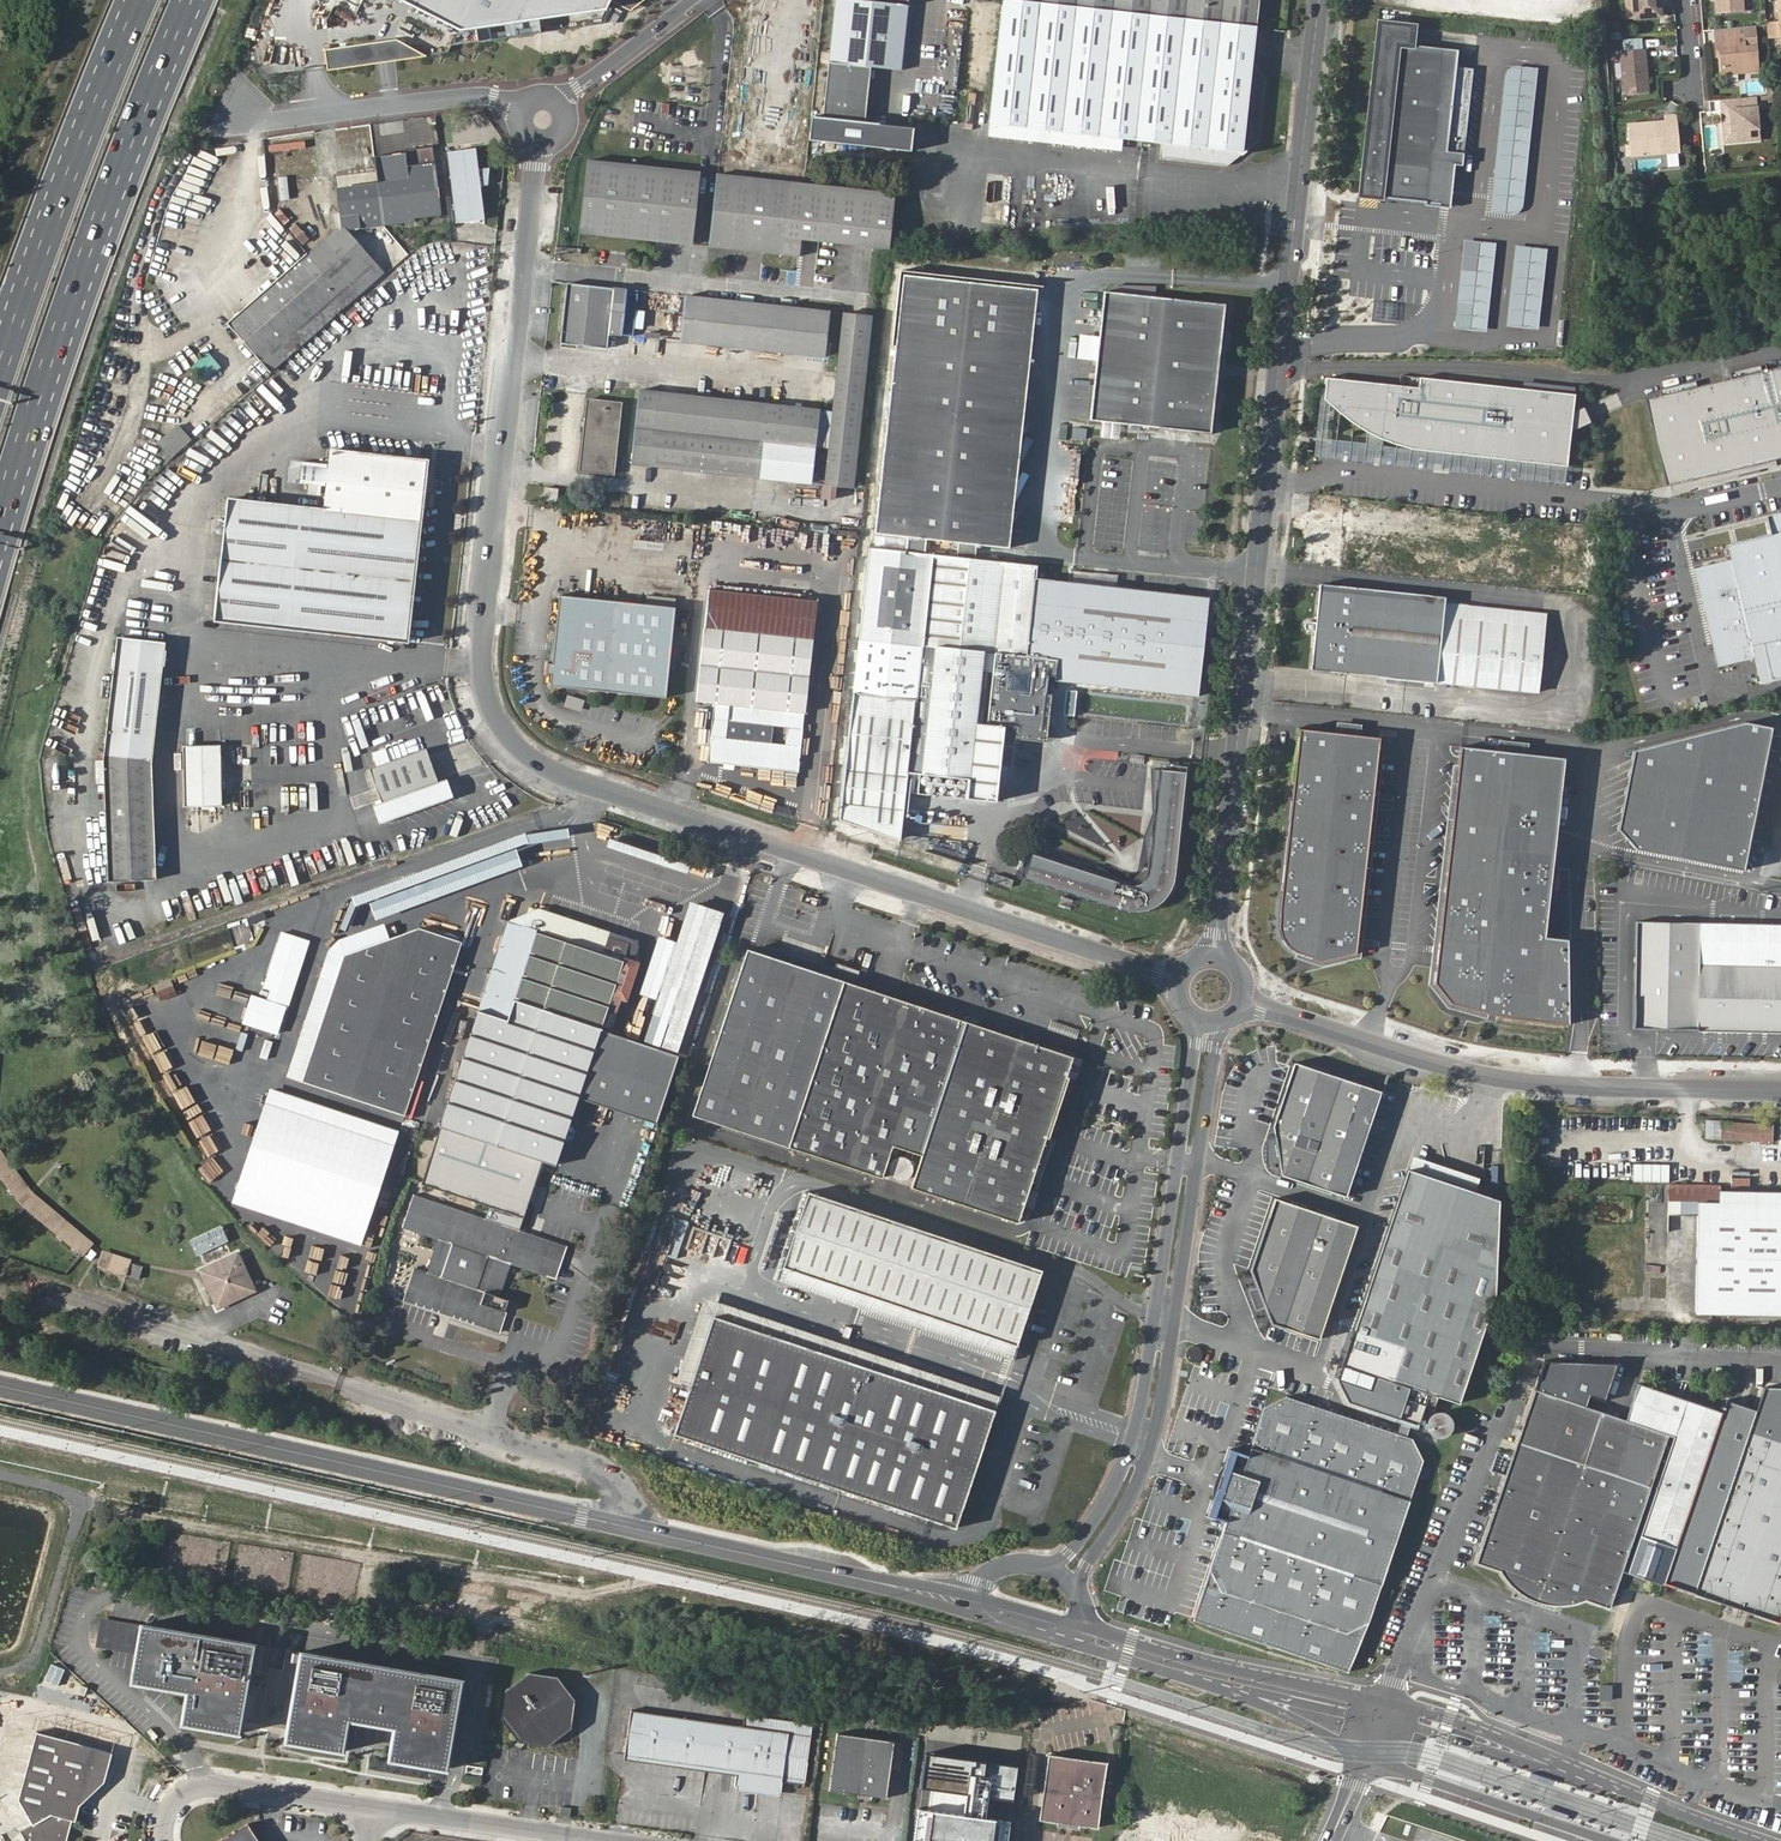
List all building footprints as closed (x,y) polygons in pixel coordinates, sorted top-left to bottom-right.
[(465,28),(613,8),(617,0),(409,0),(465,28)] [(909,0),(836,0),(824,116),(815,115),(812,141),(917,152),(919,129),(867,123),(873,67),(901,70),(909,0)] [(1042,0),(1001,0),(988,120),(990,120),(1123,134),(1163,138),(1161,155),(1227,163),(1258,138),(1264,76),(1252,61),(1256,23),(1042,0)] [(1256,23),(1258,0),(1042,0),(1256,23)] [(1634,17),(1659,15),(1658,0),(1633,0),(1634,17)] [(1716,14),(1742,12),(1741,0),(1715,0),(1716,14)] [(1410,24),(1377,21),(1361,172),(1358,197),(1384,199),(1450,207),(1454,165),(1461,165),(1464,154),(1445,153),(1456,50),(1408,45),(1410,24)] [(1715,30),(1717,51),(1720,50),(1722,75),(1759,71),(1757,46),(1738,48),(1736,28),(1715,30)] [(399,38),(326,49),(330,71),(429,56),(399,38)] [(1644,48),(1620,50),(1623,93),(1648,91),(1644,48)] [(1523,207),(1538,68),(1517,66),(1512,66),(1510,68),(1507,72),(1505,75),(1491,213),(1514,215),(1520,212),(1523,207)] [(1762,79),(1740,83),(1742,95),(1765,90),(1762,79)] [(1759,139),(1755,96),(1717,101),(1722,143),(1759,139)] [(743,124),(746,109),(740,108),(737,123),(743,124)] [(1653,118),(1629,120),(1631,152),(1679,148),(1676,111),(1666,112),(1666,117),(1657,118),(1657,121),(1653,121),(1653,118)] [(1122,146),(1123,134),(990,120),(989,132),(1122,146)] [(447,150),(456,220),(484,217),(480,183),(487,182),(489,167),(478,168),(475,146),(447,150)] [(654,241),(661,169),(588,161),(580,233),(654,241)] [(337,220),(362,223),(412,218),(412,215),(439,211),(434,163),(406,166),(407,176),(337,185),(340,210),(336,211),(337,220)] [(661,169),(654,241),(692,244),(699,172),(661,169)] [(746,244),(752,176),(718,172),(710,245),(729,247),(729,243),(746,244)] [(279,177),(283,199),(289,198),(285,176),(279,177)] [(789,180),(752,176),(746,244),(764,246),(763,250),(782,252),(784,236),(889,245),(895,191),(789,180)] [(354,224),(362,223),(337,220),(337,225),(308,251),(338,286),(372,256),(352,234),(354,231),(354,224)] [(295,225),(290,231),(304,242),(309,236),(295,225)] [(1496,243),(1464,240),(1454,329),(1486,333),(1496,243)] [(1548,249),(1515,246),(1505,327),(1539,331),(1548,249)] [(1233,250),(1232,260),(1245,262),(1246,251),(1233,250)] [(268,369),(349,299),(338,286),(308,251),(228,321),(268,369)] [(338,286),(349,299),(383,269),(372,256),(338,286)] [(1033,291),(897,277),(870,533),(1004,548),(1033,291)] [(607,348),(608,332),(823,356),(827,311),(613,288),(567,283),(561,343),(607,348)] [(1220,304),(1100,292),(1087,418),(1208,433),(1220,304)] [(827,448),(823,483),(851,487),(870,315),(842,312),(831,410),(827,448)] [(208,352),(191,367),(205,382),(222,367),(208,352)] [(1749,375),(1780,367),(1780,360),(1748,369),(1749,375)] [(1663,397),(1685,484),(1690,482),(1776,461),(1780,460),(1780,367),(1749,375),(1715,383),(1680,392),(1663,397)] [(1572,411),(1574,393),(1420,375),(1419,386),(1327,376),(1324,396),(1333,406),(1344,416),(1358,426),(1373,435),(1392,442),(1417,448),(1567,464),(1570,429),(1590,421),(1582,406),(1572,411)] [(1678,386),(1680,392),(1715,383),(1714,377),(1678,386)] [(639,388),(631,462),(808,480),(813,446),(827,448),(831,410),(639,388)] [(1333,406),(1324,396),(1319,454),(1565,482),(1567,464),(1417,448),(1392,442),(1373,435),(1358,426),(1344,416),(1333,406)] [(588,398),(581,469),(614,473),(621,401),(588,398)] [(178,424),(158,442),(171,456),(192,438),(178,424)] [(426,460),(334,449),(333,449),(326,508),(229,497),(216,618),(407,639),(427,460),(426,460)] [(1776,461),(1690,482),(1691,488),(1777,467),(1776,461)] [(545,487),(544,499),(557,500),(559,489),(545,487)] [(1780,537),(1780,519),(1768,522),(1772,539),(1780,537)] [(1772,539),(1728,549),(1731,564),(1696,573),(1718,670),(1753,662),(1759,689),(1780,684),(1780,537),(1772,539)] [(1043,740),(1043,703),(1050,659),(1056,681),(1198,698),(1210,599),(1204,598),(1073,582),(1034,578),(1035,562),(884,547),(870,545),(840,821),(899,842),(907,775),(969,782),(967,801),(996,804),(1008,736),(1043,740)] [(1443,620),(1445,601),(1446,594),(1320,581),(1320,585),(1317,618),(1310,618),(1307,619),(1305,621),(1304,623),(1305,626),(1305,627),(1308,628),(1311,628),(1316,629),(1313,668),(1536,689),(1543,611),(1467,604),(1466,622),(1443,620)] [(708,587),(696,699),(715,701),(708,759),(798,768),(816,598),(708,587)] [(679,608),(562,596),(552,686),(669,699),(679,608)] [(1467,603),(1445,601),(1443,620),(1466,622),(1467,604),(1467,603)] [(105,751),(107,805),(151,789),(149,757),(163,641),(118,635),(105,751)] [(581,711),(585,700),(568,693),(563,705),(581,711)] [(1777,730),(1750,723),(1639,751),(1623,830),(1643,851),(1749,870),(1777,730)] [(1376,739),(1294,729),(1273,929),(1285,950),(1318,964),(1351,952),(1376,739)] [(219,743),(183,745),(186,806),(223,804),(219,743)] [(1559,760),(1456,747),(1429,985),(1447,1010),(1567,1027),(1564,940),(1541,939),(1559,760)] [(370,769),(381,802),(438,782),(426,749),(370,769)] [(1121,884),(1027,854),(1019,878),(1137,913),(1162,900),(1171,883),(1182,772),(1158,769),(1146,872),(1138,885),(1121,884)] [(438,782),(381,802),(374,805),(380,824),(457,794),(451,776),(438,782)] [(151,789),(107,805),(111,877),(155,878),(151,789)] [(1262,798),(1261,810),(1274,812),(1276,800),(1262,798)] [(1050,848),(1063,843),(1060,836),(1083,827),(1076,808),(1039,823),(1050,848)] [(1011,887),(1013,880),(996,874),(993,882),(1011,887)] [(799,907),(805,889),(791,884),(785,902),(799,907)] [(512,1001),(599,1029),(623,958),(629,937),(539,908),(508,921),(478,1011),(506,1020),(512,1001)] [(1637,1025),(1780,1030),(1780,926),(1639,922),(1637,1025)] [(406,1115),(463,942),(420,927),(345,954),(303,1081),(406,1115)] [(274,1031),(282,1007),(279,1006),(288,980),(293,982),(306,941),(283,932),(266,986),(272,988),(267,1002),(250,996),(242,1021),(274,1031)] [(748,949),(694,1115),(883,1177),(897,1143),(925,1152),(912,1187),(1018,1222),(1074,1057),(920,1006),(748,949)] [(454,969),(469,974),(472,966),(457,962),(454,969)] [(554,1166),(599,1029),(512,1001),(506,1020),(478,1011),(455,1081),(452,1088),(439,1128),(521,1155),(499,1223),(415,1195),(404,1229),(438,1240),(427,1273),(415,1269),(404,1303),(496,1333),(507,1299),(498,1296),(509,1264),(553,1278),(564,1244),(519,1229),(542,1162),(554,1166)] [(1350,1194),(1383,1088),(1296,1060),(1275,1124),(1284,1173),(1350,1194)] [(399,1131),(269,1087),(233,1195),(363,1238),(399,1131)] [(1708,1121),(1708,1137),(1773,1140),(1774,1125),(1708,1121)] [(1650,1134),(1649,1141),(1667,1143),(1667,1136),(1650,1134)] [(18,1199),(23,1205),(84,1256),(93,1243),(34,1193),(31,1190),(0,1148),(0,1176),(18,1199)] [(1534,1172),(1547,1173),(1547,1161),(1535,1160),(1534,1172)] [(1614,1181),(1628,1182),(1629,1164),(1615,1163),(1614,1181)] [(1459,1405),(1496,1296),(1499,1201),(1408,1170),(1337,1381),(1349,1402),(1401,1420),(1397,1433),(1320,1408),(1286,1397),(1263,1407),(1246,1456),(1229,1450),(1208,1510),(1228,1517),(1192,1621),(1347,1673),(1368,1625),(1423,1461),(1412,1438),(1406,1436),(1410,1423),(1419,1426),(1425,1407),(1434,1410),(1439,1398),(1459,1405)] [(809,1192),(784,1266),(1018,1345),(1042,1270),(809,1192)] [(1253,1268),(1276,1322),(1324,1337),(1362,1222),(1278,1196),(1253,1268)] [(1698,1202),(1696,1314),(1780,1315),(1780,1204),(1698,1202)] [(222,1225),(189,1241),(196,1257),(229,1241),(222,1225)] [(241,1250),(200,1270),(218,1308),(259,1287),(241,1250)] [(130,1260),(102,1251),(98,1267),(139,1280),(143,1267),(131,1263),(130,1260)] [(996,1411),(715,1315),(674,1431),(957,1528),(996,1411)] [(1616,1365),(1544,1361),(1518,1441),(1651,1486),(1670,1435),(1587,1407),(1591,1395),(1605,1400),(1616,1365)] [(1668,1585),(1725,1411),(1640,1384),(1627,1418),(1676,1436),(1629,1572),(1668,1585)] [(1693,1593),(1777,1623),(1780,1612),(1780,1388),(1764,1388),(1693,1593)] [(1453,1427),(1452,1423),(1451,1420),(1449,1417),(1446,1415),(1443,1414),(1440,1414),(1436,1414),(1433,1416),(1431,1417),(1429,1420),(1427,1423),(1427,1426),(1427,1430),(1429,1433),(1431,1436),(1433,1438),(1436,1439),(1440,1439),(1443,1439),(1446,1438),(1449,1436),(1451,1433),(1452,1430),(1453,1427)] [(1518,1442),(1479,1559),(1503,1568),(1510,1578),(1515,1583),(1522,1589),(1532,1595),(1541,1598),(1552,1601),(1562,1602),(1577,1600),(1589,1596),(1612,1604),(1623,1571),(1651,1487),(1612,1474),(1518,1442)] [(1650,1618),(1650,1633),(1663,1633),(1664,1618),(1650,1618)] [(235,1732),(250,1644),(137,1624),(127,1680),(183,1690),(178,1721),(235,1732)] [(443,1769),(458,1681),(298,1653),(283,1740),(339,1750),(344,1719),(392,1727),(387,1759),(443,1769)] [(545,1744),(568,1726),(571,1701),(552,1678),(526,1673),(503,1691),(498,1718),(516,1741),(545,1744)] [(647,1713),(641,1758),(734,1771),(732,1785),(778,1791),(780,1777),(803,1780),(810,1724),(743,1714),(741,1727),(647,1713)] [(106,1779),(117,1736),(87,1728),(83,1742),(37,1731),(19,1800),(23,1806),(18,1827),(26,1840),(69,1840),(68,1839),(72,1818),(76,1819),(80,1803),(106,1779)] [(835,1732),(827,1790),(885,1798),(892,1740),(835,1732)] [(920,1839),(940,1840),(1012,1840),(1017,1798),(992,1796),(994,1779),(1020,1782),(1023,1750),(931,1741),(928,1773),(972,1777),(970,1794),(926,1789),(920,1839)] [(1052,1755),(1042,1820),(1101,1829),(1110,1765),(1052,1755)] [(560,1807),(559,1816),(571,1818),(572,1809),(560,1807)] [(1128,1840),(1245,1840),(1247,1825),(1131,1813),(1128,1840)] [(250,1825),(226,1840),(260,1840),(250,1825)]
